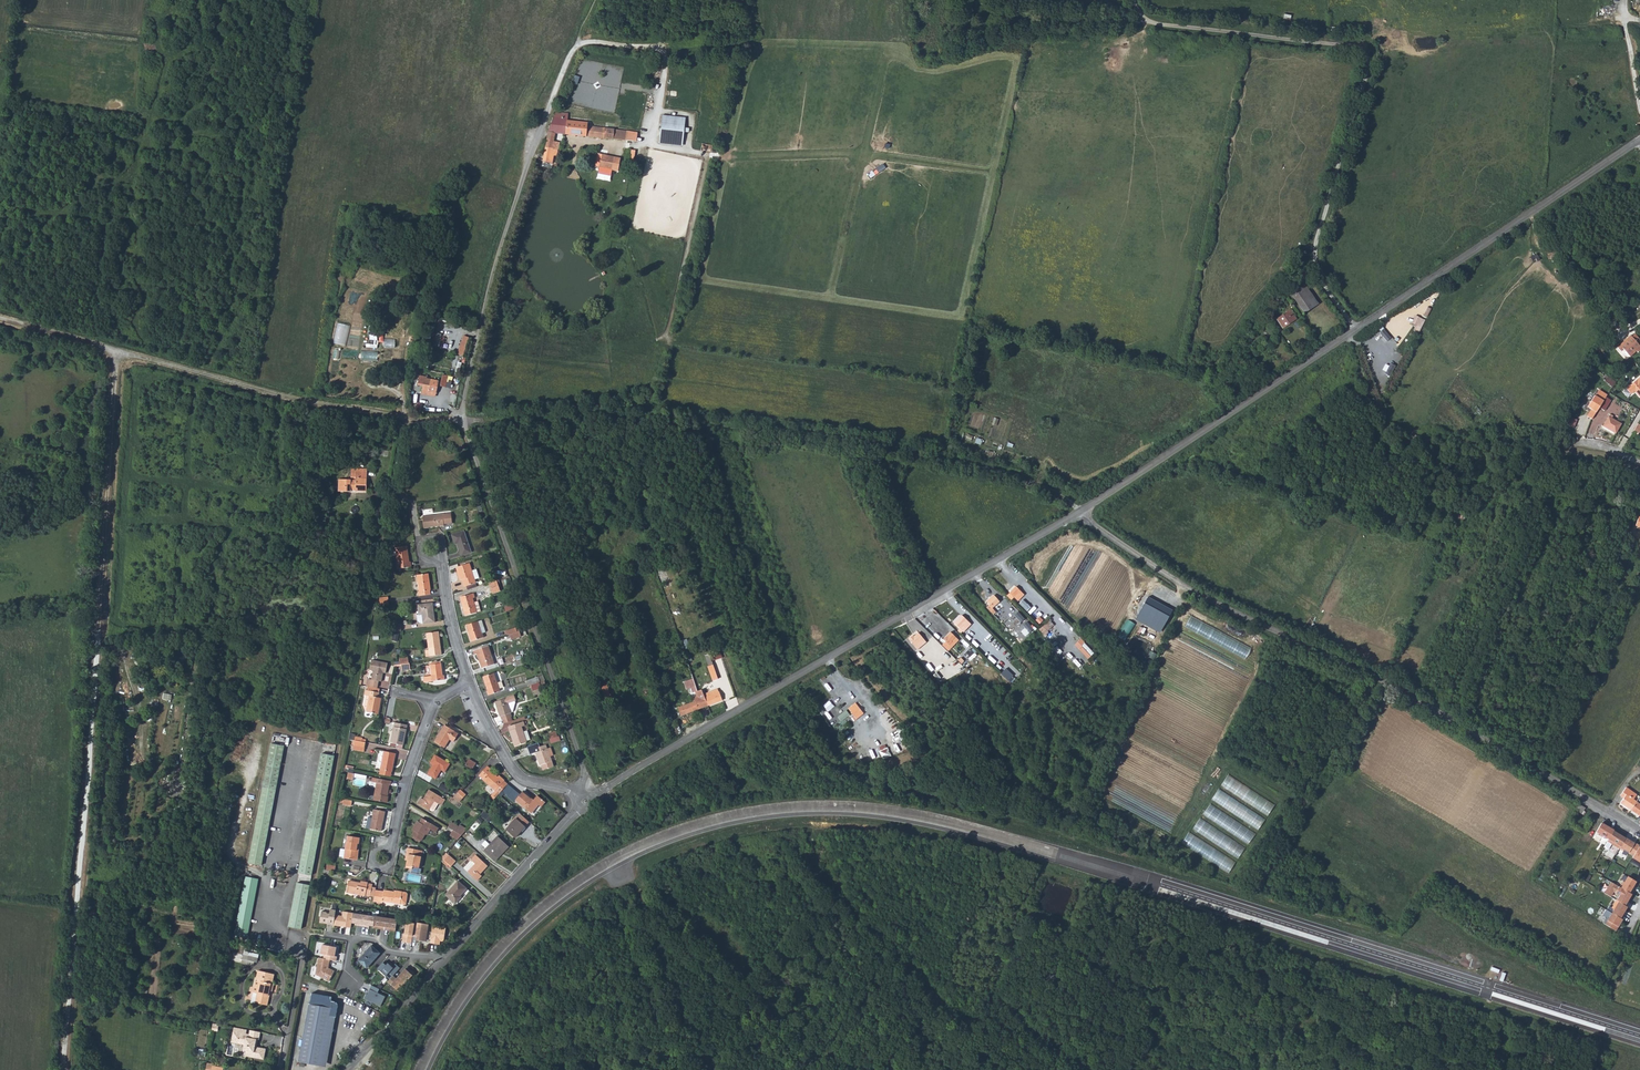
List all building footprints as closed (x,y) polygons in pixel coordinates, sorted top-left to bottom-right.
[(626,143),(631,144),(631,138),(628,137),(628,133),(604,130),(593,129),(593,126),(573,123),(573,121),(566,119),(566,115),(561,114),(559,120),(555,133),(562,134),(624,143),(625,138),(627,138),(626,143)] [(686,118),(663,116),(660,144),(683,146),(686,118)] [(560,143),(562,134),(555,133),(553,142),(560,143)] [(553,142),(548,162),(549,162),(558,164),(560,152),(557,151),(560,143),(553,142)] [(604,156),(601,169),(605,170),(618,171),(620,160),(604,156)] [(626,161),(620,160),(618,171),(624,173),(625,171),(626,161)] [(615,182),(618,171),(605,170),(603,181),(615,182)] [(1534,262),(1540,259),(1538,253),(1531,256),(1534,262)] [(1321,304),(1308,283),(1294,292),(1307,312),(1321,304)] [(1300,317),(1293,307),(1279,316),(1285,326),(1300,317)] [(1425,320),(1415,315),(1411,323),(1415,325),(1413,331),(1418,333),(1425,320)] [(1373,340),(1382,332),(1379,328),(1370,336),(1373,340)] [(444,342),(446,335),(435,333),(433,345),(439,346),(440,341),(444,342)] [(1631,336),(1618,347),(1622,351),(1624,350),(1631,358),(1638,352),(1639,353),(1639,352),(1639,338),(1636,334),(1633,337),(1631,336)] [(463,336),(457,355),(464,357),(469,338),(463,336)] [(331,375),(338,376),(341,350),(334,349),(331,375)] [(361,358),(378,360),(379,351),(362,349),(361,358)] [(1607,376),(1605,382),(1614,385),(1616,380),(1607,376)] [(426,378),(423,389),(437,393),(439,381),(426,378)] [(1627,389),(1632,395),(1636,392),(1639,397),(1639,379),(1627,389)] [(1600,390),(1590,408),(1599,413),(1601,409),(1605,411),(1612,400),(1607,397),(1608,395),(1600,390)] [(1610,414),(1603,425),(1615,432),(1621,423),(1612,418),(1613,416),(1610,414)] [(1565,424),(1575,427),(1577,418),(1568,416),(1565,424)] [(1478,441),(1463,438),(1462,447),(1477,449),(1478,441)] [(340,480),(340,491),(351,492),(351,490),(367,490),(368,471),(357,471),(357,477),(352,477),(352,480),(340,480)] [(451,512),(424,516),(425,527),(445,525),(445,523),(453,522),(451,512)] [(465,531),(453,535),(456,544),(460,542),(461,545),(459,546),(463,555),(472,552),(465,531)] [(409,562),(408,557),(407,545),(396,547),(399,568),(412,566),(411,562),(409,562)] [(471,563),(456,568),(461,581),(463,580),(465,588),(477,584),(476,580),(474,572),(471,563)] [(430,573),(418,574),(420,592),(419,592),(420,595),(431,594),(431,590),(432,590),(430,573)] [(503,590),(499,579),(490,582),(493,593),(503,590)] [(1017,587),(1011,593),(1017,599),(1019,597),(1020,598),(1024,595),(1017,587)] [(474,593),(461,597),(466,615),(481,611),(478,601),(474,602),(473,598),(476,597),(474,593)] [(994,595),(987,601),(991,605),(988,608),(994,615),(997,613),(993,608),(1001,602),(994,595)] [(1018,602),(1026,608),(1028,605),(1021,599),(1018,602)] [(420,614),(419,614),(419,622),(421,624),(435,622),(433,603),(419,605),(420,614)] [(1144,603),(1136,619),(1160,631),(1168,615),(1144,603)] [(1019,612),(1013,617),(1018,623),(1024,618),(1019,612)] [(962,615),(954,623),(960,629),(958,631),(961,634),(964,631),(965,632),(972,624),(962,615)] [(1050,619),(1039,630),(1045,635),(1054,626),(1053,624),(1054,623),(1050,619)] [(482,620),(467,625),(472,641),(484,637),(483,633),(486,632),(482,620)] [(1021,627),(1029,633),(1034,628),(1027,621),(1021,627)] [(506,631),(507,635),(510,634),(520,631),(519,627),(506,631)] [(430,649),(426,650),(426,657),(442,654),(438,631),(427,633),(430,649)] [(520,631),(510,634),(512,639),(522,636),(520,631)] [(914,635),(909,640),(918,650),(927,642),(919,633),(915,637),(914,635)] [(951,633),(944,640),(950,645),(957,638),(951,633)] [(1085,643),(1079,649),(1089,659),(1095,653),(1085,643)] [(493,665),(490,655),(492,654),(489,645),(474,651),(475,655),(478,654),(483,668),(493,665)] [(942,645),(937,650),(949,662),(954,657),(942,645)] [(971,648),(965,653),(970,660),(977,655),(971,648)] [(723,676),(715,652),(711,653),(719,677),(723,676)] [(368,679),(366,686),(367,686),(377,688),(378,681),(381,681),(382,674),(382,672),(386,673),(388,663),(372,660),(370,669),(374,670),(372,679),(368,679)] [(440,663),(430,665),(432,676),(424,677),(425,683),(445,680),(444,675),(442,675),(440,663)] [(494,673),(484,676),(488,690),(487,691),(489,695),(501,691),(494,673)] [(536,677),(528,680),(529,686),(531,685),(537,683),(536,677)] [(684,681),(687,689),(691,687),(693,692),(698,690),(693,678),(684,681)] [(537,683),(531,685),(533,690),(541,688),(539,682),(537,683)] [(607,684),(602,686),(606,697),(611,695),(607,684)] [(379,692),(366,690),(365,694),(366,695),(364,704),(366,711),(379,714),(381,698),(378,697),(379,692)] [(716,694),(710,697),(713,705),(729,699),(725,691),(724,691),(716,694)] [(503,719),(512,717),(511,713),(512,713),(512,712),(513,712),(516,702),(516,700),(515,695),(495,702),(500,716),(502,716),(503,719)] [(685,716),(713,705),(710,697),(700,701),(682,708),(685,716)] [(856,703),(849,708),(857,719),(864,713),(856,703)] [(526,720),(509,726),(516,745),(527,742),(527,740),(530,740),(527,730),(524,731),(523,726),(525,726),(525,723),(526,723),(526,720)] [(395,722),(391,742),(404,745),(407,724),(395,722)] [(445,725),(435,741),(445,747),(450,739),(454,741),(459,734),(445,725)] [(625,741),(621,727),(610,731),(615,745),(625,741)] [(857,732),(854,735),(861,743),(865,740),(857,732)] [(249,864),(262,866),(284,746),(271,743),(249,864)] [(546,745),(535,748),(540,765),(542,764),(544,769),(553,766),(550,755),(553,754),(551,747),(548,748),(546,745)] [(889,747),(880,750),(883,758),(891,756),(889,747)] [(384,751),(381,769),(392,771),(395,753),(384,751)] [(434,765),(428,774),(436,779),(442,769),(446,772),(450,763),(436,754),(431,763),(434,765)] [(320,755),(300,873),(312,876),(334,757),(320,755)] [(470,758),(466,765),(473,769),(477,763),(470,758)] [(479,774),(487,766),(484,763),(477,771),(479,774)] [(488,767),(479,776),(496,791),(491,797),(494,799),(507,784),(504,781),(505,780),(500,776),(498,777),(488,767)] [(1228,775),(1221,786),(1269,814),(1275,803),(1228,775)] [(369,781),(369,785),(370,787),(377,788),(375,799),(387,802),(388,795),(387,795),(387,792),(388,792),(390,781),(372,777),(371,781),(369,781)] [(438,788),(448,792),(450,787),(441,782),(438,788)] [(1625,787),(1623,789),(1638,798),(1639,797),(1625,787)] [(1218,789),(1211,800),(1259,828),(1266,817),(1218,789)] [(1626,811),(1628,812),(1628,811),(1629,810),(1638,798),(1623,789),(1619,795),(1622,798),(1619,803),(1625,807),(1624,808),(1627,810),(1626,811)] [(435,810),(440,803),(443,798),(430,790),(426,797),(425,800),(422,798),(419,803),(429,810),(430,809),(434,811),(435,810)] [(460,790),(455,796),(461,801),(466,795),(460,790)] [(522,792),(516,800),(531,812),(538,804),(541,806),(545,802),(538,796),(533,801),(522,792)] [(1638,798),(1629,810),(1638,816),(1639,813),(1639,800),(1638,798)] [(1201,814),(1252,844),(1258,832),(1207,803),(1201,814)] [(1584,812),(1585,808),(1579,805),(1575,811),(1585,816),(1586,814),(1584,812)] [(368,817),(366,829),(382,831),(385,811),(374,809),(373,818),(368,817)] [(490,821),(493,815),(483,810),(480,816),(490,821)] [(520,814),(506,830),(515,838),(525,826),(526,827),(530,822),(520,814)] [(1190,827),(1242,858),(1249,847),(1196,816),(1190,827)] [(412,834),(415,836),(422,840),(426,834),(430,828),(432,829),(436,832),(439,828),(422,818),(419,822),(418,821),(413,829),(414,830),(412,834)] [(452,822),(449,827),(453,830),(456,831),(462,835),(466,829),(460,825),(459,826),(452,822)] [(1614,830),(1602,823),(1597,833),(1609,840),(1614,831),(1614,830)] [(453,830),(450,835),(458,839),(461,836),(462,835),(456,831),(453,830)] [(1626,838),(1614,831),(1609,840),(1608,842),(1620,849),(1626,838)] [(1188,832),(1182,843),(1230,871),(1236,860),(1188,832)] [(345,857),(356,859),(358,844),(360,844),(361,837),(348,835),(345,857)] [(500,856),(498,853),(506,845),(497,836),(484,850),(495,861),(500,856)] [(1620,849),(1623,851),(1624,850),(1629,853),(1633,856),(1639,845),(1635,842),(1635,843),(1626,838),(1620,849)] [(506,845),(498,853),(500,856),(508,847),(506,845)] [(408,859),(406,867),(412,868),(412,866),(419,868),(423,850),(416,849),(409,847),(408,847),(407,853),(409,853),(408,859)] [(476,864),(468,872),(478,881),(482,877),(479,874),(481,872),(487,866),(476,855),(471,860),(476,864)] [(450,856),(445,860),(452,866),(456,861),(450,856)] [(246,876),(235,935),(248,938),(259,879),(246,876)] [(368,882),(361,881),(361,884),(357,883),(357,882),(349,881),(347,892),(366,895),(366,894),(371,895),(373,886),(373,884),(368,883),(368,882)] [(460,899),(458,897),(460,896),(467,888),(458,881),(446,894),(456,904),(460,899)] [(1611,881),(1604,892),(1611,896),(1614,891),(1619,895),(1617,900),(1625,905),(1631,893),(1611,881)] [(311,885),(298,883),(290,926),(302,929),(311,885)] [(407,892),(403,892),(397,891),(397,893),(395,892),(395,891),(385,890),(384,891),(376,890),(375,896),(374,901),(383,902),(383,901),(405,904),(406,903),(408,894),(407,892)] [(1609,905),(1607,909),(1621,917),(1627,906),(1625,905),(1617,900),(1612,907),(1609,905)] [(1606,909),(1603,914),(1607,917),(1604,922),(1610,926),(1612,922),(1619,926),(1623,918),(1621,917),(1607,909),(1606,909)] [(336,910),(331,910),(331,914),(328,914),(327,912),(323,912),(321,923),(334,924),(336,915),(336,910)] [(342,916),(336,915),(334,924),(342,926),(342,927),(352,929),(352,923),(354,914),(354,913),(343,911),(342,916)] [(366,916),(354,914),(352,923),(356,924),(356,925),(364,926),(366,916)] [(376,917),(366,916),(364,926),(370,928),(370,926),(375,927),(376,917)] [(386,919),(376,917),(375,927),(375,928),(384,930),(386,919)] [(398,921),(386,919),(384,930),(397,932),(398,921)] [(404,942),(412,944),(413,937),(415,924),(407,922),(405,934),(404,934),(403,942),(404,942)] [(415,922),(415,924),(413,937),(418,937),(417,940),(426,942),(429,924),(415,922)] [(431,927),(429,944),(438,946),(439,943),(441,943),(443,941),(445,929),(431,927)] [(321,944),(319,954),(322,955),(322,957),(330,959),(336,960),(336,957),(334,956),(336,947),(321,944)] [(361,957),(359,959),(367,967),(380,952),(372,945),(365,952),(364,951),(359,956),(361,957)] [(315,973),(330,979),(334,969),(328,966),(327,966),(327,963),(329,963),(330,959),(322,957),(318,956),(315,973)] [(388,972),(392,975),(399,968),(395,964),(392,967),(391,967),(387,963),(385,965),(382,962),(376,968),(385,975),(388,972)] [(394,977),(390,983),(401,992),(417,973),(408,966),(397,979),(394,977)] [(259,971),(252,1003),(257,1004),(257,1003),(268,1005),(270,996),(269,995),(270,991),(273,992),(274,984),(273,984),(275,974),(259,971)] [(365,992),(363,997),(379,1005),(384,995),(377,992),(378,988),(371,984),(367,993),(365,992)] [(312,993),(310,1004),(332,1008),(330,1016),(336,1017),(338,1006),(338,1003),(337,1001),(332,1001),(332,996),(312,993)] [(332,1008),(310,1004),(299,1062),(321,1066),(330,1016),(332,1008)] [(231,1042),(240,1044),(241,1038),(237,1038),(238,1032),(246,1034),(247,1030),(234,1027),(231,1042)] [(261,1032),(250,1030),(249,1034),(246,1034),(238,1032),(237,1038),(241,1038),(240,1044),(244,1044),(244,1050),(247,1051),(246,1056),(265,1059),(267,1048),(257,1047),(255,1046),(256,1044),(257,1044),(258,1039),(259,1040),(261,1032)]
